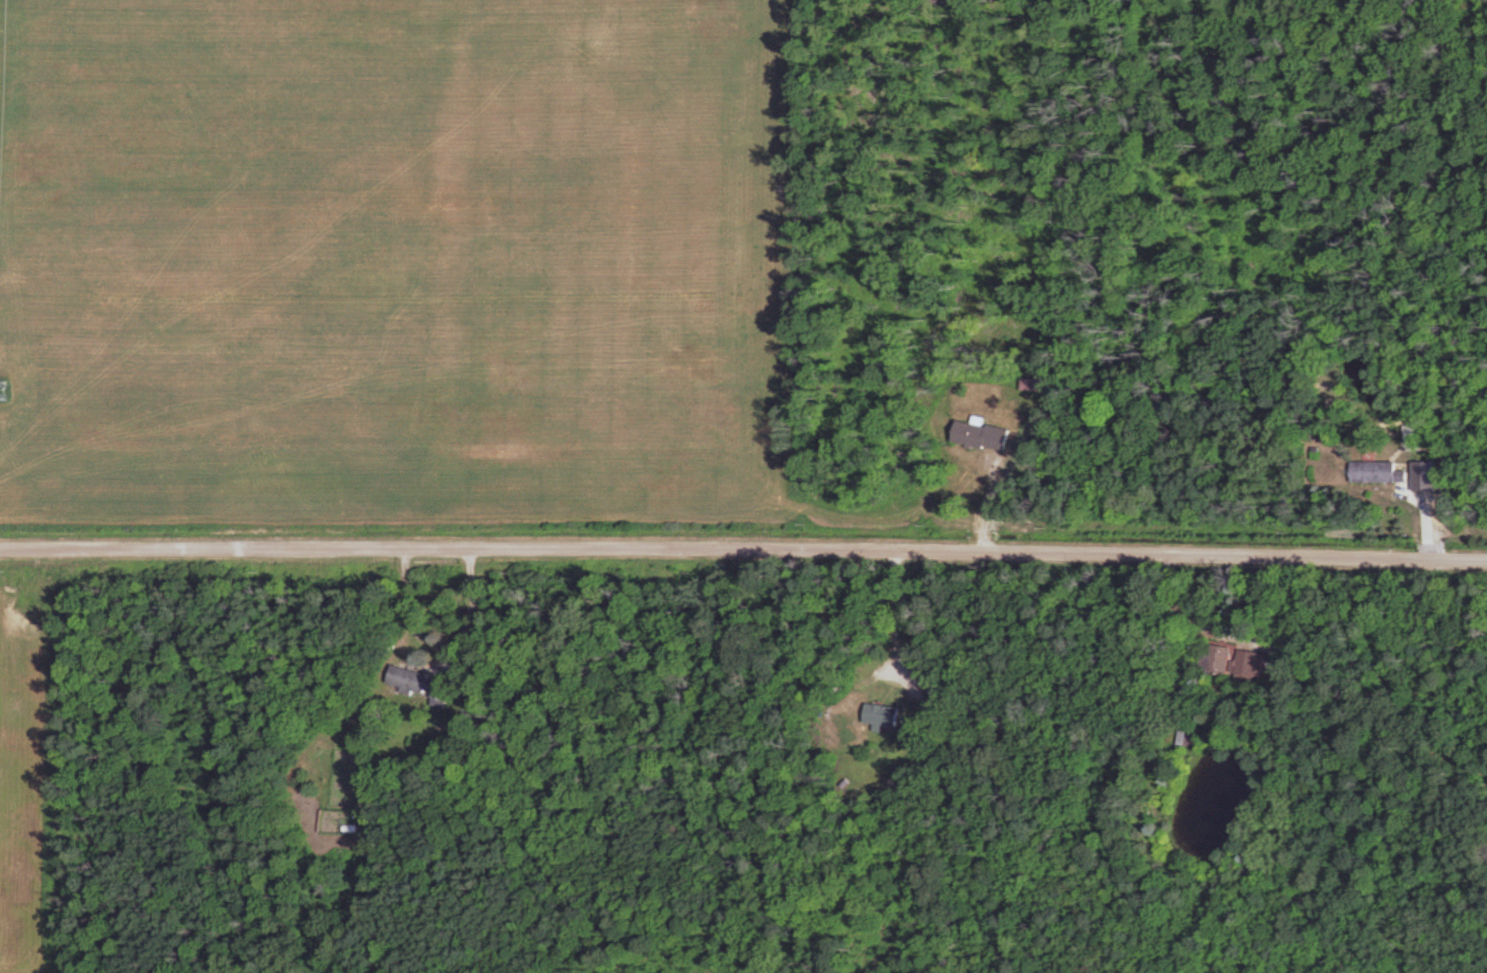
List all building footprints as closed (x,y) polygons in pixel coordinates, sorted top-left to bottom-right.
[(1012,451),(1015,429),(961,421),(958,443),(1012,451)] [(1400,461),(1353,461),(1353,481),(1410,481),(1410,470),(1400,470),(1400,461)] [(1417,490),(1439,490),(1439,461),(1417,461),(1417,490)] [(1240,649),(1240,647),(1217,645),(1213,671),(1268,678),(1271,653),(1240,649)] [(398,693),(453,700),(456,677),(401,670),(398,693)] [(886,727),(904,727),(904,705),(871,705),(871,727),(886,727)] [(366,811),(328,811),(328,830),(366,830),(366,811)]
